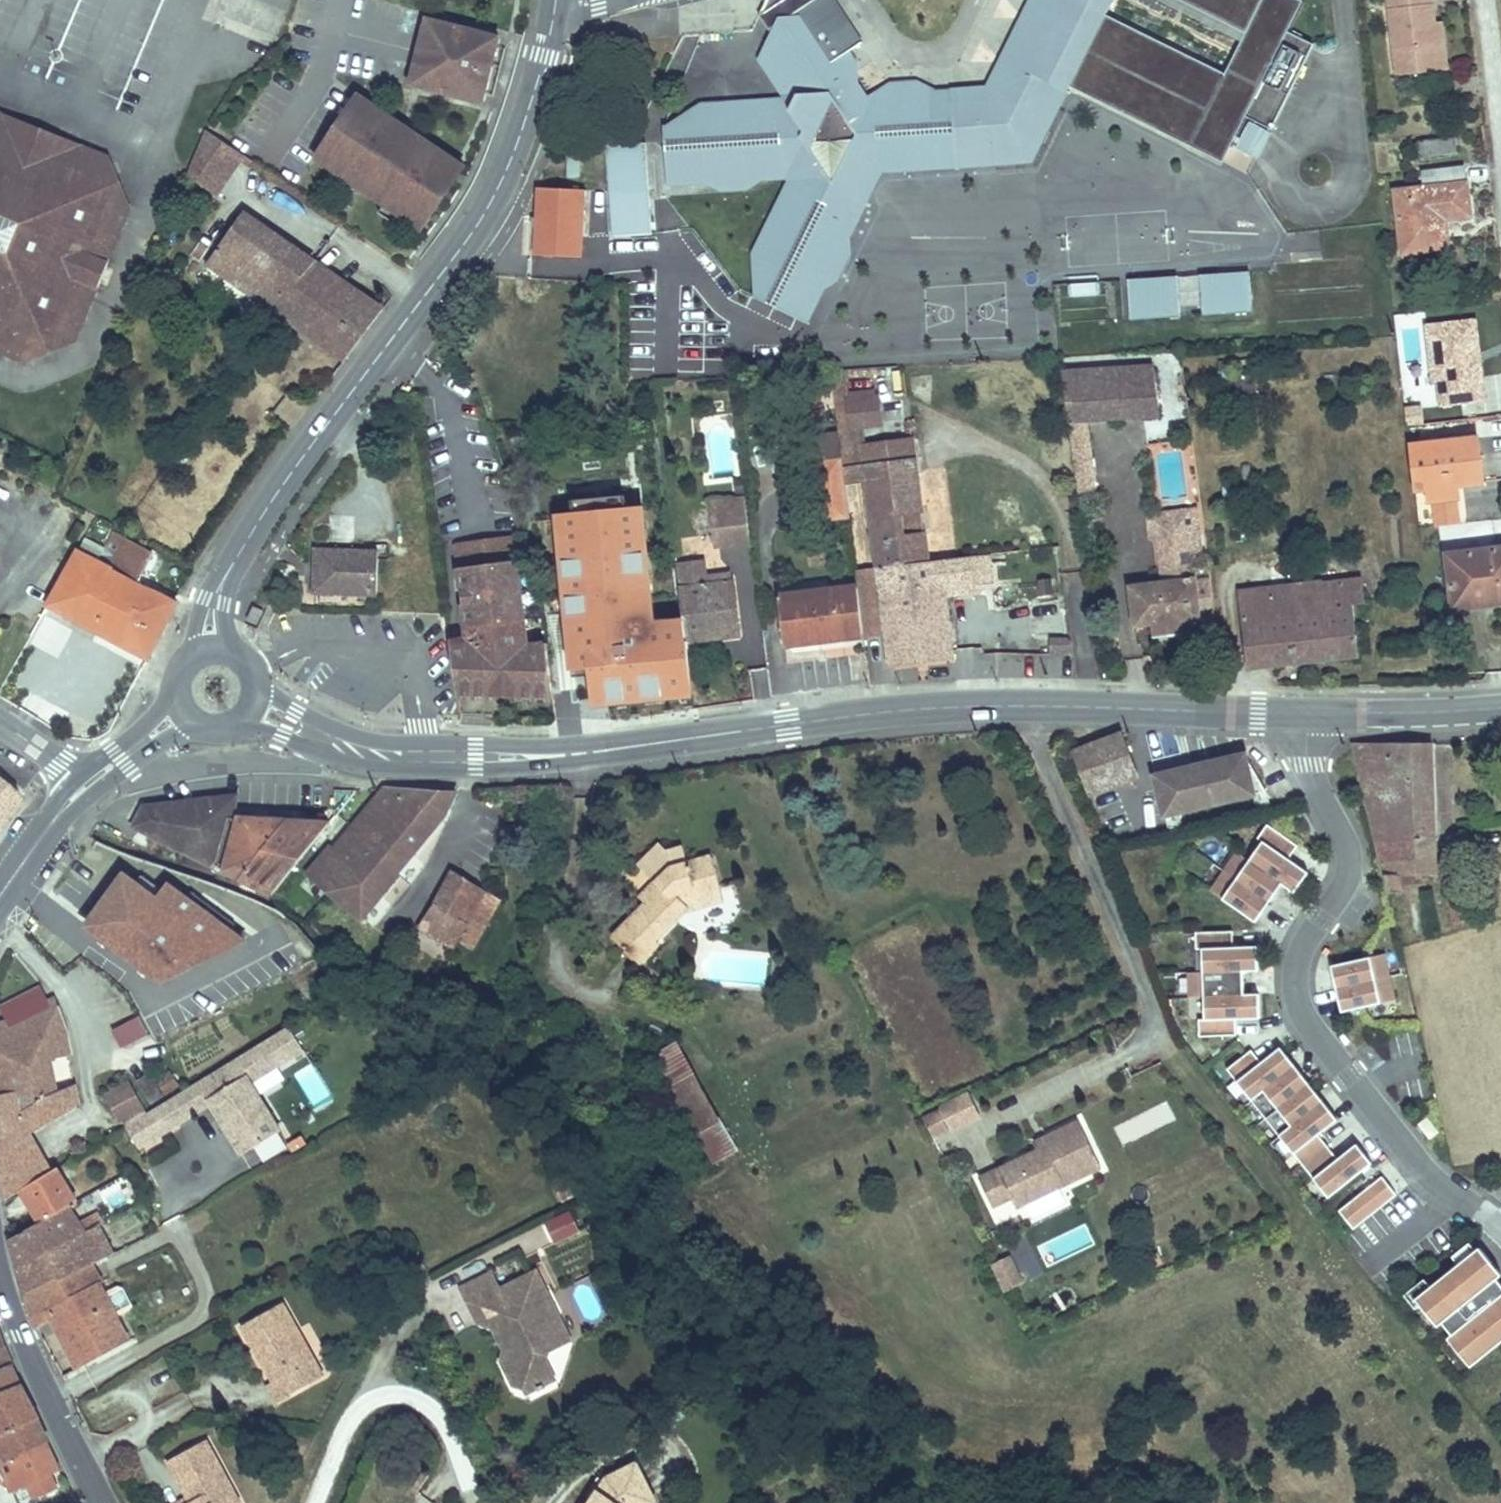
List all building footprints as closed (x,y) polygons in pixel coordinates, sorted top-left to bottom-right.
[(1000,104),(957,108),(957,112),(960,133),(938,124),(935,102),(915,92),(916,79),(904,79),(896,80),(871,94),(850,70),(861,62),(848,46),(860,38),(835,0),(766,0),(759,14),(775,38),(774,54),(776,54),(805,93),(794,110),(758,112),(737,100),(719,116),(699,103),(681,115),(683,138),(667,148),(669,184),(693,184),(707,172),(721,176),(721,180),(725,180),(726,187),(746,189),(766,177),(791,177),(795,183),(796,205),(775,222),(778,243),(755,254),(757,278),(776,285),(776,305),(812,322),(816,313),(821,307),(818,285),(833,272),(845,277),(854,260),(852,240),(886,172),(899,175),(921,163),(938,174),(962,174),(962,177),(1004,172),(1038,167),(1066,111),(1078,85),(1086,70),(1235,144),(1250,113),(1276,126),(1318,40),(1292,27),(1306,0),(1189,0),(1249,30),(1229,71),(1110,11),(1115,0),(1050,0),(1000,104)] [(1400,73),(1443,69),(1436,0),(1391,0),(1400,73)] [(432,23),(423,21),(406,87),(416,89),(432,23)] [(495,39),(432,23),(416,89),(478,105),(495,39)] [(1235,144),(1086,70),(1078,85),(1227,160),(1235,144)] [(936,88),(916,79),(915,92),(935,102),(936,88)] [(354,97),(351,103),(456,174),(459,169),(354,97)] [(957,112),(935,102),(938,124),(960,133),(957,112)] [(456,174),(351,103),(318,150),(337,163),(334,166),(351,177),(353,174),(388,198),(386,201),(403,213),(405,209),(424,222),(456,174)] [(1038,167),(1004,172),(1004,182),(1045,175),(1074,116),(1066,111),(1038,167)] [(3,124),(72,152),(64,173),(107,190),(80,255),(106,267),(129,211),(105,156),(0,113),(0,132),(3,124)] [(665,125),(667,148),(683,138),(681,115),(665,125)] [(22,365),(35,360),(69,279),(80,255),(107,190),(64,173),(72,152),(3,124),(0,132),(0,356),(22,365)] [(184,180),(224,199),(246,153),(205,134),(184,180)] [(1417,143),(1420,160),(1455,155),(1452,138),(1417,143)] [(650,232),(647,142),(609,143),(611,233),(650,232)] [(318,150),(312,160),(328,171),(323,180),(344,193),(349,185),(380,206),(375,215),(395,229),(401,221),(417,232),(424,222),(405,209),(403,213),(386,201),(388,198),(353,174),(351,177),(334,166),(337,163),(318,150)] [(1422,199),(1395,203),(1400,250),(1447,244),(1442,205),(1469,201),(1467,177),(1421,183),(1422,199)] [(584,189),(540,187),(537,255),(583,256),(584,189)] [(257,298),(293,251),(243,213),(207,260),(257,298)] [(342,362),(378,312),(293,251),(257,298),(342,362)] [(1249,274),(1198,275),(1199,316),(1250,315),(1249,274)] [(1066,278),(1067,298),(1098,298),(1098,277),(1066,278)] [(1124,283),(1128,323),(1180,317),(1175,277),(1124,283)] [(776,285),(757,278),(758,298),(776,305),(776,285)] [(69,279),(35,360),(72,345),(96,290),(69,279)] [(1425,325),(1430,387),(1436,388),(1438,409),(1485,403),(1475,321),(1425,325)] [(1183,359),(1157,363),(1162,412),(1174,411),(1172,380),(1185,379),(1183,359)] [(1157,363),(1066,371),(1080,495),(1099,493),(1090,419),(1162,412),(1157,363)] [(838,429),(880,428),(879,393),(837,393),(838,429)] [(1480,480),(1475,437),(1409,444),(1414,488),(1480,480)] [(844,469),(841,456),(813,460),(820,524),(850,520),(844,469)] [(844,469),(850,520),(872,518),(879,570),(928,563),(915,461),(844,469)] [(744,497),(711,499),(717,546),(751,544),(744,497)] [(572,515),(559,516),(573,661),(577,660),(578,664),(594,662),(597,697),(692,688),(688,643),(686,622),(660,624),(650,509),(637,510),(636,500),(571,506),(572,515)] [(1159,582),(1130,585),(1134,623),(1198,614),(1188,528),(1155,531),(1159,582)] [(121,577),(138,584),(152,555),(113,536),(99,567),(121,577)] [(447,623),(460,710),(555,712),(546,615),(524,617),(518,545),(457,550),(461,623),(447,623)] [(1444,554),(1451,607),(1479,604),(1478,593),(1500,591),(1500,547),(1444,554)] [(686,622),(688,643),(739,640),(735,588),(733,562),(714,563),(714,551),(703,551),(704,590),(685,591),(686,622)] [(381,554),(317,552),(313,600),(381,601),(381,554)] [(56,611),(94,631),(121,577),(99,567),(77,554),(46,606),(56,611)] [(879,570),(856,573),(858,587),(862,623),(884,621),(889,668),(952,662),(946,600),(945,591),(956,590),(975,588),(972,558),(928,563),(879,570)] [(94,631),(147,657),(175,601),(138,584),(121,577),(94,631)] [(1276,609),(1275,586),(1240,589),(1247,666),(1357,654),(1354,604),(1368,603),(1366,577),(1307,583),(1308,606),(1276,609)] [(1307,583),(1275,586),(1276,609),(1308,606),(1307,583)] [(784,648),(864,640),(862,623),(858,587),(778,595),(784,648)] [(956,590),(945,591),(946,600),(957,599),(956,590)] [(46,606),(41,616),(52,621),(56,611),(46,606)] [(258,626),(264,611),(254,606),(247,621),(258,626)] [(1074,751),(1088,793),(1132,777),(1119,735),(1074,751)] [(1433,745),(1350,742),(1374,843),(1435,841),(1433,745)] [(1245,750),(1155,772),(1164,811),(1266,786),(1247,753),(1246,754),(1245,750)] [(456,791),(389,787),(335,847),(330,846),(305,875),(363,923),(401,880),(397,877),(445,819),(456,791)] [(17,806),(0,794),(0,825),(17,806)] [(136,827),(205,867),(220,819),(231,820),(237,797),(184,803),(144,807),(136,827)] [(220,819),(205,867),(223,876),(237,820),(231,820),(220,819)] [(237,820),(223,876),(270,898),(330,823),(237,820)] [(1289,858),(1299,845),(1268,824),(1258,838),(1263,841),(1250,860),(1283,883),(1295,892),(1300,885),(1309,872),(1289,858)] [(1435,841),(1374,843),(1382,879),(1399,878),(1437,876),(1435,841)] [(1283,883),(1250,860),(1238,851),(1224,870),(1270,902),(1274,896),(1283,883)] [(654,885),(608,938),(636,967),(654,947),(650,943),(685,906),(684,900),(718,890),(708,854),(670,864),(652,883),(654,885)] [(157,888),(122,863),(83,917),(162,978),(244,937),(165,877),(157,888)] [(1270,902),(1224,870),(1211,890),(1256,921),(1260,916),(1270,902)] [(417,924),(470,953),(503,895),(451,871),(417,924)] [(1399,878),(1382,879),(1386,897),(1403,897),(1399,878)] [(307,906),(302,911),(316,924),(321,918),(307,906)] [(1259,961),(1258,945),(1234,946),(1233,931),(1196,932),(1197,949),(1203,949),(1204,972),(1244,971),(1259,971),(1259,961)] [(1389,978),(1384,955),(1330,967),(1334,984),(1335,990),(1389,978)] [(1204,972),(1189,973),(1190,997),(1205,996),(1245,994),(1244,977),(1244,971),(1204,972)] [(1395,1001),(1389,978),(1335,990),(1337,997),(1341,1013),(1395,1001)] [(1257,1018),(1261,1018),(1260,993),(1245,994),(1205,996),(1206,1019),(1200,1019),(1201,1036),(1238,1034),(1237,1019),(1257,1018)] [(0,1040),(0,1195),(2,1206),(19,1195),(49,1177),(27,1140),(75,1111),(70,1091),(49,1095),(44,1060),(64,1056),(58,1030),(49,1006),(47,1007),(39,994),(0,1013),(0,1016),(5,1027),(3,1028),(3,1039),(0,1040)] [(122,1046),(149,1033),(139,1014),(113,1027),(122,1046)] [(289,1031),(123,1132),(136,1154),(158,1140),(209,1110),(241,1161),(280,1137),(251,1088),(304,1056),(289,1031)] [(1252,1101),(1297,1065),(1290,1056),(1282,1046),(1263,1062),(1253,1049),(1227,1070),(1252,1101)] [(314,1061),(295,1071),(315,1108),(333,1098),(314,1061)] [(1279,1109),(1311,1083),(1304,1074),(1297,1065),(1264,1091),(1279,1109)] [(156,1076),(165,1092),(179,1085),(170,1069),(156,1076)] [(131,1088),(147,1116),(161,1107),(144,1080),(131,1088)] [(699,1082),(671,1096),(695,1141),(722,1127),(699,1082)] [(1293,1126),(1325,1100),(1319,1092),(1311,1083),(1279,1109),(1293,1126)] [(967,1099),(938,1113),(939,1115),(948,1133),(949,1135),(978,1122),(967,1099)] [(1331,1146),(1321,1134),(1340,1119),(1333,1109),(1325,1100),(1280,1136),(1305,1167),(1331,1146)] [(939,1115),(922,1123),(930,1141),(948,1133),(939,1115)] [(1037,1155),(978,1184),(992,1213),(1011,1203),(1016,1214),(1100,1173),(1077,1126),(1043,1142),(1047,1149),(1037,1155)] [(1043,1142),(1033,1147),(1037,1155),(1047,1149),(1043,1142)] [(1330,1198),(1375,1162),(1366,1152),(1359,1143),(1340,1158),(1331,1146),(1305,1167),(1330,1198)] [(569,1160),(547,1171),(562,1200),(584,1189),(569,1160)] [(49,1177),(19,1195),(24,1205),(38,1229),(73,1209),(53,1174),(49,1177)] [(1354,1231),(1397,1196),(1382,1178),(1339,1212),(1354,1231)] [(38,1229),(8,1245),(15,1273),(95,1231),(102,1227),(97,1220),(92,1223),(81,1204),(73,1209),(38,1229)] [(571,1207),(544,1219),(554,1242),(581,1231),(571,1207)] [(95,1231),(15,1273),(23,1302),(91,1268),(109,1259),(95,1231)] [(1469,1267),(1486,1253),(1482,1247),(1464,1262),(1469,1267)] [(1500,1277),(1500,1271),(1486,1253),(1469,1267),(1464,1262),(1418,1299),(1440,1327),(1445,1323),(1455,1335),(1478,1363),(1500,1345),(1500,1282),(1499,1279),(1500,1277)] [(151,1258),(140,1264),(145,1271),(155,1265),(151,1258)] [(1020,1286),(1008,1260),(990,1269),(1002,1294),(1020,1286)] [(91,1268),(23,1302),(29,1324),(35,1334),(51,1326),(78,1374),(128,1346),(96,1289),(100,1286),(91,1268)] [(516,1282),(508,1286),(515,1301),(527,1303),(516,1282)] [(458,1336),(485,1345),(491,1359),(487,1374),(491,1381),(505,1385),(514,1405),(542,1391),(529,1366),(544,1359),(534,1338),(538,1324),(527,1303),(515,1301),(508,1286),(478,1300),(471,1287),(440,1301),(458,1336)] [(271,1414),(305,1396),(296,1379),(308,1372),(279,1316),(240,1336),(268,1390),(261,1393),(271,1414)] [(534,1338),(544,1359),(553,1355),(538,1324),(534,1338)] [(1478,1363),(1455,1335),(1450,1339),(1473,1367),(1478,1363)] [(11,1372),(2,1353),(0,1353),(0,1376),(11,1372)] [(3,1465),(45,1445),(11,1372),(0,1376),(0,1458),(3,1465)] [(296,1379),(305,1396),(317,1389),(308,1372),(296,1379)] [(9,1496),(59,1473),(45,1445),(3,1465),(0,1466),(0,1486),(3,1484),(9,1496)] [(199,1454),(207,1470),(223,1502),(230,1502),(205,1451),(199,1454)] [(207,1470),(199,1454),(162,1471),(177,1502),(223,1502),(207,1470)] [(656,1498),(635,1460),(603,1477),(587,1502),(646,1502),(656,1498)]
